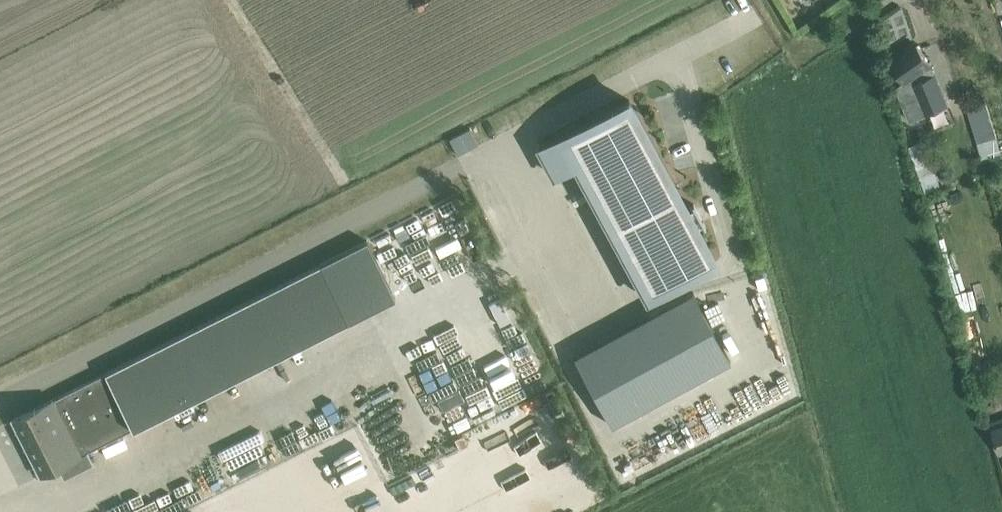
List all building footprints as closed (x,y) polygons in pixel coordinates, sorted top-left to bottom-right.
[(933,61),(930,63),(917,44),(891,63),(904,81),(894,88),(915,118),(952,92),(935,70),(938,68),(933,61)] [(566,160),(641,296),(708,259),(619,96),(530,144),(545,172),(566,160)] [(985,99),(966,105),(983,160),(1001,154),(985,99)] [(924,142),(909,147),(926,193),(941,188),(924,142)] [(437,207),(457,249),(483,237),(463,195),(437,207)] [(105,373),(15,418),(43,473),(57,466),(61,464),(66,472),(73,469),(69,459),(86,450),(132,427),(132,428),(270,359),(395,296),(388,282),(367,240),(248,300),(105,373)] [(489,341),(515,330),(506,309),(505,310),(494,286),(447,306),(457,330),(480,320),(489,341)] [(696,308),(577,373),(614,442),(733,377),(696,308)] [(527,336),(490,345),(496,370),(533,360),(527,336)] [(174,481),(185,508),(234,487),(223,461),(174,481)]
